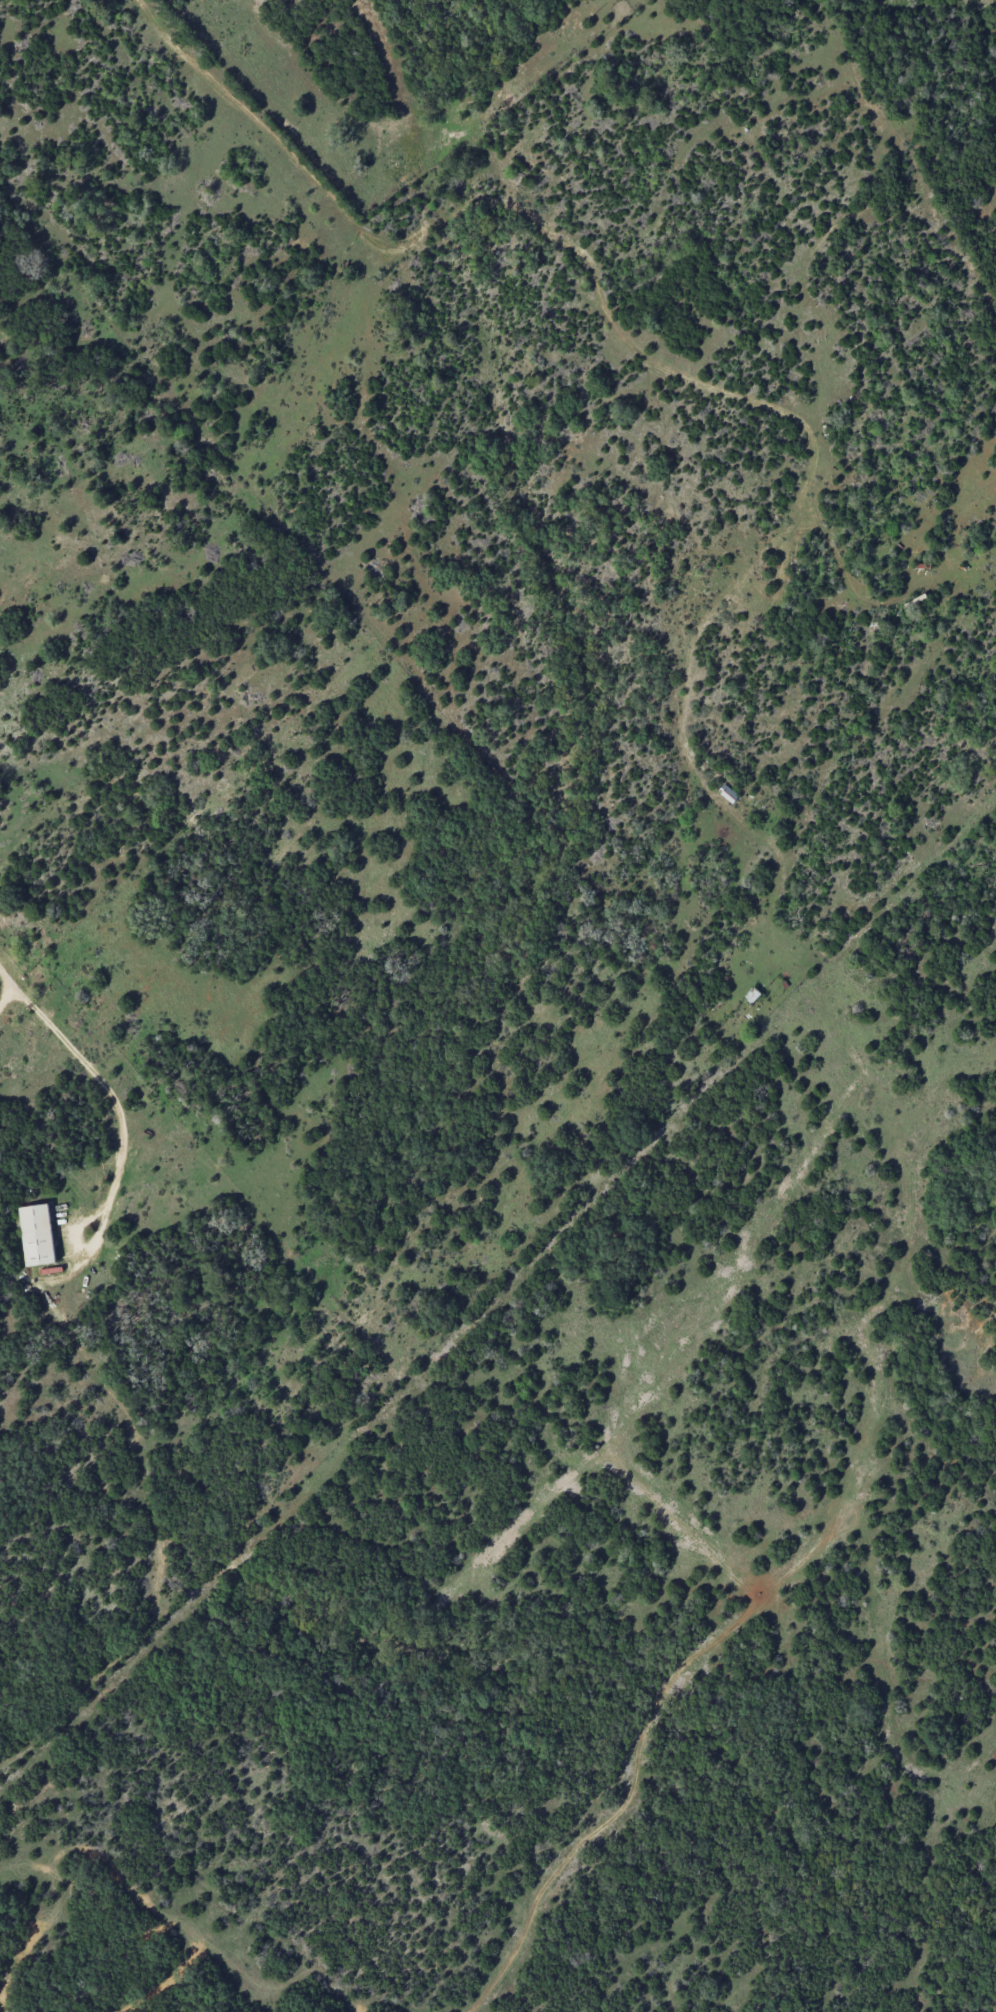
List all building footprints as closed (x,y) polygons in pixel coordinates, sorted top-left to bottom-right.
[(733,804),(739,795),(723,784),(717,792),(733,804)] [(48,1203),(18,1208),(27,1267),(56,1263),(48,1203)]
